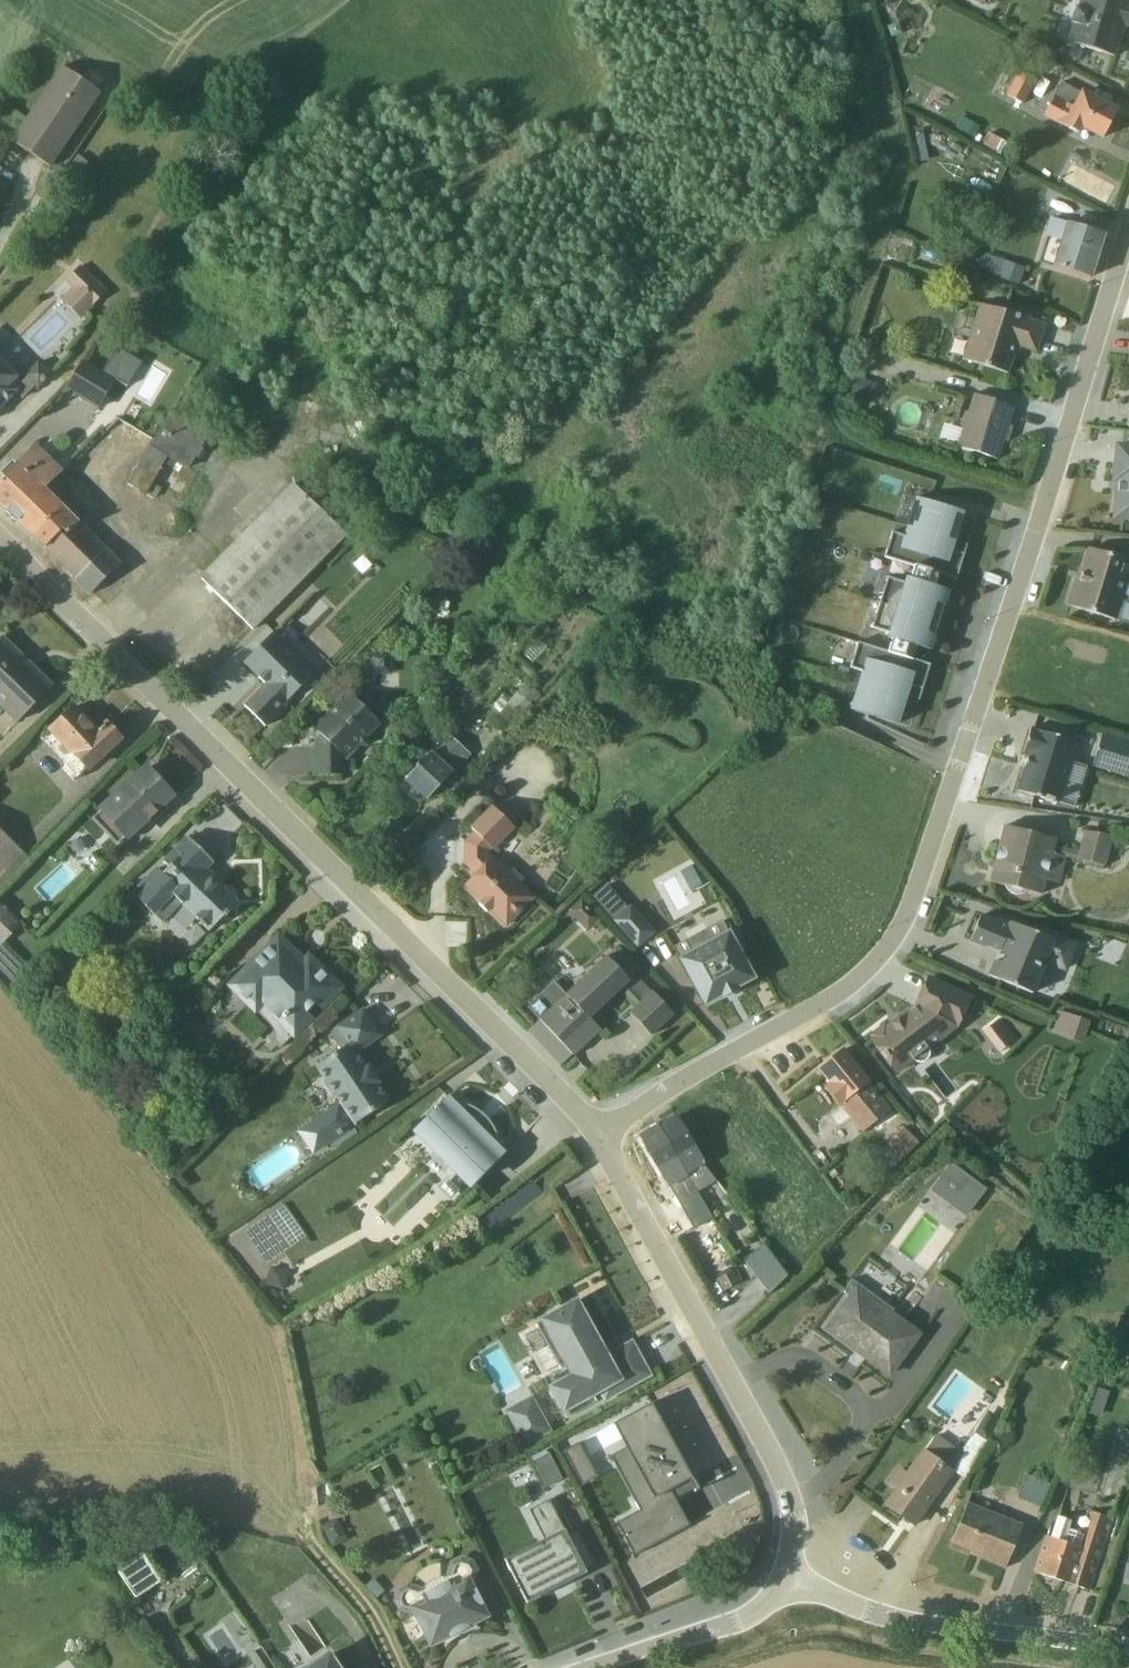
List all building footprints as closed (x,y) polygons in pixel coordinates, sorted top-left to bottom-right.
[(973,9),(976,0),(951,0),(973,9)] [(1064,44),(1111,58),(1121,28),(1128,30),(1128,8),(1103,0),(1077,0),(1075,10),(1072,9),(1067,25),(1070,27),(1064,44)] [(61,62),(12,134),(44,156),(93,83),(61,62)] [(1034,81),(1017,73),(1004,97),(1021,106),(1034,81)] [(1059,85),(1042,118),(1078,137),(1080,132),(1099,142),(1116,111),(1079,92),(1078,94),(1059,85)] [(1004,144),(987,135),(981,147),(998,156),(1004,144)] [(1101,236),(1048,219),(1042,237),(1058,243),(1050,268),(1088,279),(1101,236)] [(1003,261),(996,279),(1016,286),(1023,268),(1003,261)] [(104,293),(78,267),(63,283),(71,290),(60,301),(80,321),(92,309),(91,307),(104,293)] [(977,306),(960,361),(1006,376),(1011,358),(1014,359),(1017,350),(1034,355),(1043,326),(1027,321),(1027,318),(992,306),(991,310),(977,306)] [(16,394),(21,399),(34,387),(37,389),(50,377),(37,364),(25,375),(16,367),(12,371),(0,360),(0,409),(16,394)] [(207,436),(82,360),(63,391),(148,443),(146,447),(186,471),(194,459),(196,460),(202,450),(200,448),(207,436)] [(869,403),(874,384),(851,377),(844,396),(869,403)] [(936,443),(995,461),(1001,443),(1006,444),(1010,429),(1006,427),(1012,408),(971,396),(966,413),(962,414),(957,426),(960,429),(960,431),(941,425),(936,443)] [(1113,445),(1108,485),(1112,485),(1110,522),(1128,524),(1128,447),(1113,445)] [(34,446),(16,466),(12,462),(0,474),(0,475),(3,480),(0,483),(0,508),(14,521),(61,473),(34,446)] [(45,490),(72,517),(81,508),(66,494),(73,486),(61,473),(45,490)] [(345,537),(291,483),(197,578),(253,632),(261,624),(345,537)] [(89,595),(121,564),(45,490),(14,521),(89,595)] [(960,555),(949,552),(960,514),(912,499),(900,536),(889,534),(881,559),(911,569),(907,580),(902,578),(900,584),(884,579),(869,629),(884,634),(883,638),(888,641),(885,653),(855,644),(848,669),(860,673),(848,711),(895,726),(907,688),(915,690),(920,690),(928,666),(911,661),(917,640),(934,645),(947,603),(931,597),(937,577),(954,581),(964,547),(960,555)] [(1115,622),(1128,627),(1128,582),(1127,581),(1128,576),(1128,563),(1087,550),(1075,588),(1072,587),(1066,607),(1115,622)] [(315,673),(274,632),(242,664),(262,686),(242,707),(264,729),(287,706),(286,703),(315,673)] [(0,639),(0,709),(16,724),(50,688),(0,639)] [(489,725),(504,737),(538,697),(523,685),(489,725)] [(380,725),(346,693),(311,728),(312,729),(312,777),(343,776),(345,760),(357,748),(367,748),(367,738),(380,725)] [(73,705),(46,731),(87,773),(122,741),(104,722),(96,729),(73,705)] [(1015,792),(1057,804),(1072,809),(1085,769),(1069,764),(1075,745),(1028,730),(1021,754),(1026,756),(1015,792)] [(446,735),(401,782),(424,802),(470,756),(446,735)] [(1090,767),(1128,779),(1128,775),(1128,745),(1099,736),(1090,767)] [(118,795),(91,820),(116,846),(143,821),(146,824),(175,798),(144,765),(115,792),(118,795)] [(505,929),(534,899),(519,884),(523,880),(512,868),(507,872),(492,857),(490,859),(487,855),(491,851),(492,852),(514,829),(490,806),(468,828),(471,832),(461,843),(461,865),(472,876),(462,887),(478,903),(476,905),(486,914),(488,911),(505,929)] [(1001,827),(988,883),(1002,888),(1006,894),(1010,896),(1016,896),(1023,893),(1040,896),(1043,882),(1057,885),(1063,858),(1103,868),(1111,837),(1082,833),(1076,852),(1052,846),(1054,840),(1001,827)] [(28,858),(0,831),(0,887),(28,858)] [(233,898),(233,895),(231,891),(226,888),(223,889),(220,885),(222,883),(208,870),(213,864),(185,836),(161,862),(166,869),(136,899),(153,917),(169,899),(177,907),(180,904),(208,933),(238,902),(233,898)] [(605,885),(591,898),(636,948),(653,933),(629,905),(625,908),(605,885)] [(579,899),(563,914),(570,922),(573,919),(587,933),(600,921),(579,899)] [(978,917),(968,942),(983,949),(984,947),(997,952),(998,951),(1004,953),(999,965),(992,962),(986,977),(1030,995),(1043,964),(1065,973),(1077,945),(1055,936),(1053,942),(1007,923),(1006,927),(994,921),(993,924),(978,917)] [(719,921),(669,949),(702,1007),(720,997),(721,998),(735,991),(734,989),(752,979),(751,978),(719,921)] [(277,933),(224,986),(253,1016),(256,1014),(266,1024),(271,1032),(273,1037),(272,1043),(279,1049),(290,1038),(292,1040),(313,1019),(307,1012),(314,1005),(321,1012),(343,989),(308,953),(303,958),(277,933)] [(537,1021),(526,1032),(559,1066),(570,1056),(572,1057),(599,1031),(588,1018),(618,990),(634,1007),(628,1014),(649,1036),(671,1016),(638,980),(635,982),(632,978),(638,971),(618,948),(564,996),(553,984),(526,1009),(537,1021)] [(956,1029),(971,998),(926,980),(912,1008),(884,1029),(882,1027),(869,1037),(871,1040),(869,1041),(893,1078),(912,1063),(914,1064),(919,1064),(923,1064),(925,1062),(927,1058),(928,1055),(928,1051),(956,1029)] [(294,1132),(310,1156),(353,1127),(353,1126),(390,1101),(358,1054),(382,1037),(362,1008),(333,1028),(345,1045),(314,1067),(337,1103),(294,1132)] [(1089,1023),(1055,1012),(1048,1034),(1081,1045),(1089,1023)] [(841,1049),(815,1070),(826,1084),(821,1088),(837,1107),(824,1118),(835,1132),(848,1120),(860,1134),(871,1126),(876,1133),(896,1117),(841,1049)] [(446,1097),(411,1133),(468,1190),(504,1153),(503,1153),(446,1097)] [(696,1193),(714,1183),(715,1182),(673,1117),(657,1127),(696,1193)] [(910,1130),(905,1125),(885,1145),(900,1161),(917,1144),(907,1133),(910,1130)] [(691,1228),(692,1229),(710,1217),(657,1127),(642,1136),(641,1142),(691,1228)] [(423,1171),(380,1210),(402,1234),(445,1194),(423,1171)] [(762,1244),(740,1260),(766,1295),(786,1275),(762,1244)] [(716,1279),(713,1281),(719,1292),(738,1281),(733,1270),(730,1272),(728,1269),(715,1276),(716,1279)] [(820,1331),(887,1379),(920,1333),(891,1313),(892,1310),(850,1280),(841,1293),(846,1297),(820,1331)] [(537,1329),(523,1337),(543,1374),(557,1366),(559,1369),(563,1367),(567,1374),(545,1386),(561,1415),(598,1394),(601,1399),(645,1375),(629,1346),(602,1361),(595,1349),(598,1348),(573,1303),(534,1325),(537,1329)] [(500,1396),(523,1384),(497,1339),(475,1351),(500,1396)] [(1106,1392),(1093,1388),(1085,1413),(1098,1417),(1106,1392)] [(502,1410),(522,1446),(550,1431),(530,1395),(502,1410)] [(690,1479),(649,1404),(610,1425),(622,1448),(607,1456),(636,1510),(612,1524),(631,1558),(691,1525),(687,1526),(669,1491),(690,1479)] [(962,1478),(984,1442),(972,1433),(958,1452),(935,1435),(923,1450),(920,1449),(904,1472),(896,1467),(885,1482),(892,1488),(883,1505),(912,1526),(953,1472),(962,1478)] [(561,1451),(580,1485),(596,1477),(578,1442),(561,1451)] [(532,1458),(546,1486),(562,1478),(548,1450),(532,1458)] [(1046,1484),(1025,1475),(1015,1498),(1037,1507),(1046,1484)] [(542,1591),(544,1594),(551,1590),(549,1585),(559,1580),(561,1582),(594,1566),(576,1531),(565,1536),(547,1500),(527,1510),(542,1540),(504,1560),(522,1596),(526,1594),(528,1598),(542,1591)] [(1021,1525),(966,1503),(948,1544),(968,1552),(967,1555),(1002,1569),(1021,1525)] [(1088,1591),(1111,1519),(1090,1512),(1083,1535),(1067,1530),(1070,1521),(1056,1517),(1049,1538),(1043,1536),(1031,1572),(1088,1591)] [(346,1539),(335,1519),(320,1526),(331,1547),(346,1539)] [(135,1546),(110,1562),(135,1599),(160,1582),(143,1556),(141,1556),(135,1546)] [(414,1617),(429,1646),(440,1640),(444,1645),(443,1646),(444,1647),(451,1641),(459,1636),(468,1632),(478,1630),(478,1628),(475,1629),(474,1623),(485,1617),(471,1588),(477,1570),(470,1559),(465,1558),(459,1556),(455,1558),(448,1561),(447,1567),(439,1566),(439,1563),(434,1564),(427,1566),(418,1571),(413,1577),(423,1585),(421,1588),(406,1583),(396,1589),(392,1601),(397,1611),(414,1617)] [(1128,1565),(1124,1564),(1120,1580),(1128,1581),(1128,1563),(1128,1565)] [(326,1651),(302,1667),(338,1667),(326,1651)]
